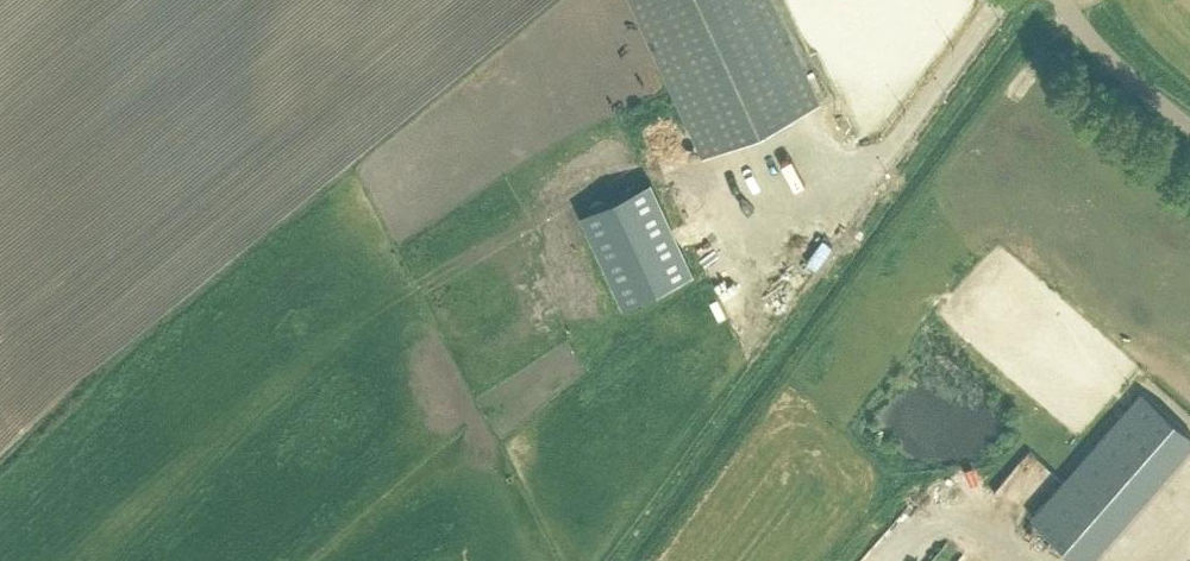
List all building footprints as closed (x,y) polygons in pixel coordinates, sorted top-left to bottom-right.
[(772,0),(628,0),(704,160),(821,105),(772,0)] [(652,184),(584,217),(634,324),(703,292),(652,184)] [(808,236),(796,251),(803,256),(795,268),(811,280),(845,234),(834,226),(820,245),(808,236)] [(1070,560),(1087,560),(1189,444),(1189,433),(1142,390),(1025,522),(1070,560)]
